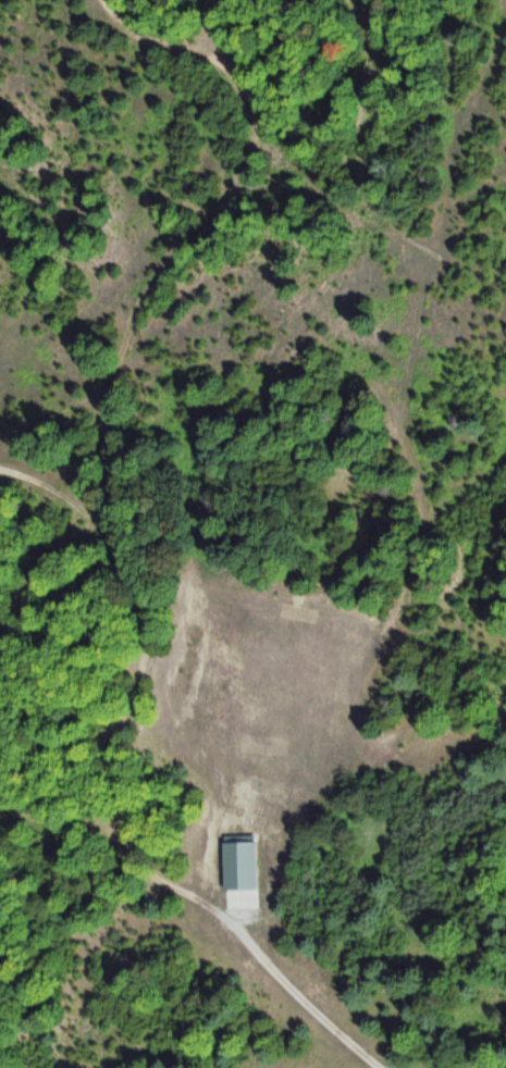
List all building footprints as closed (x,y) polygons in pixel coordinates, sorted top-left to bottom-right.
[(220,829),(223,878),(256,877),(254,827),(220,829)]
